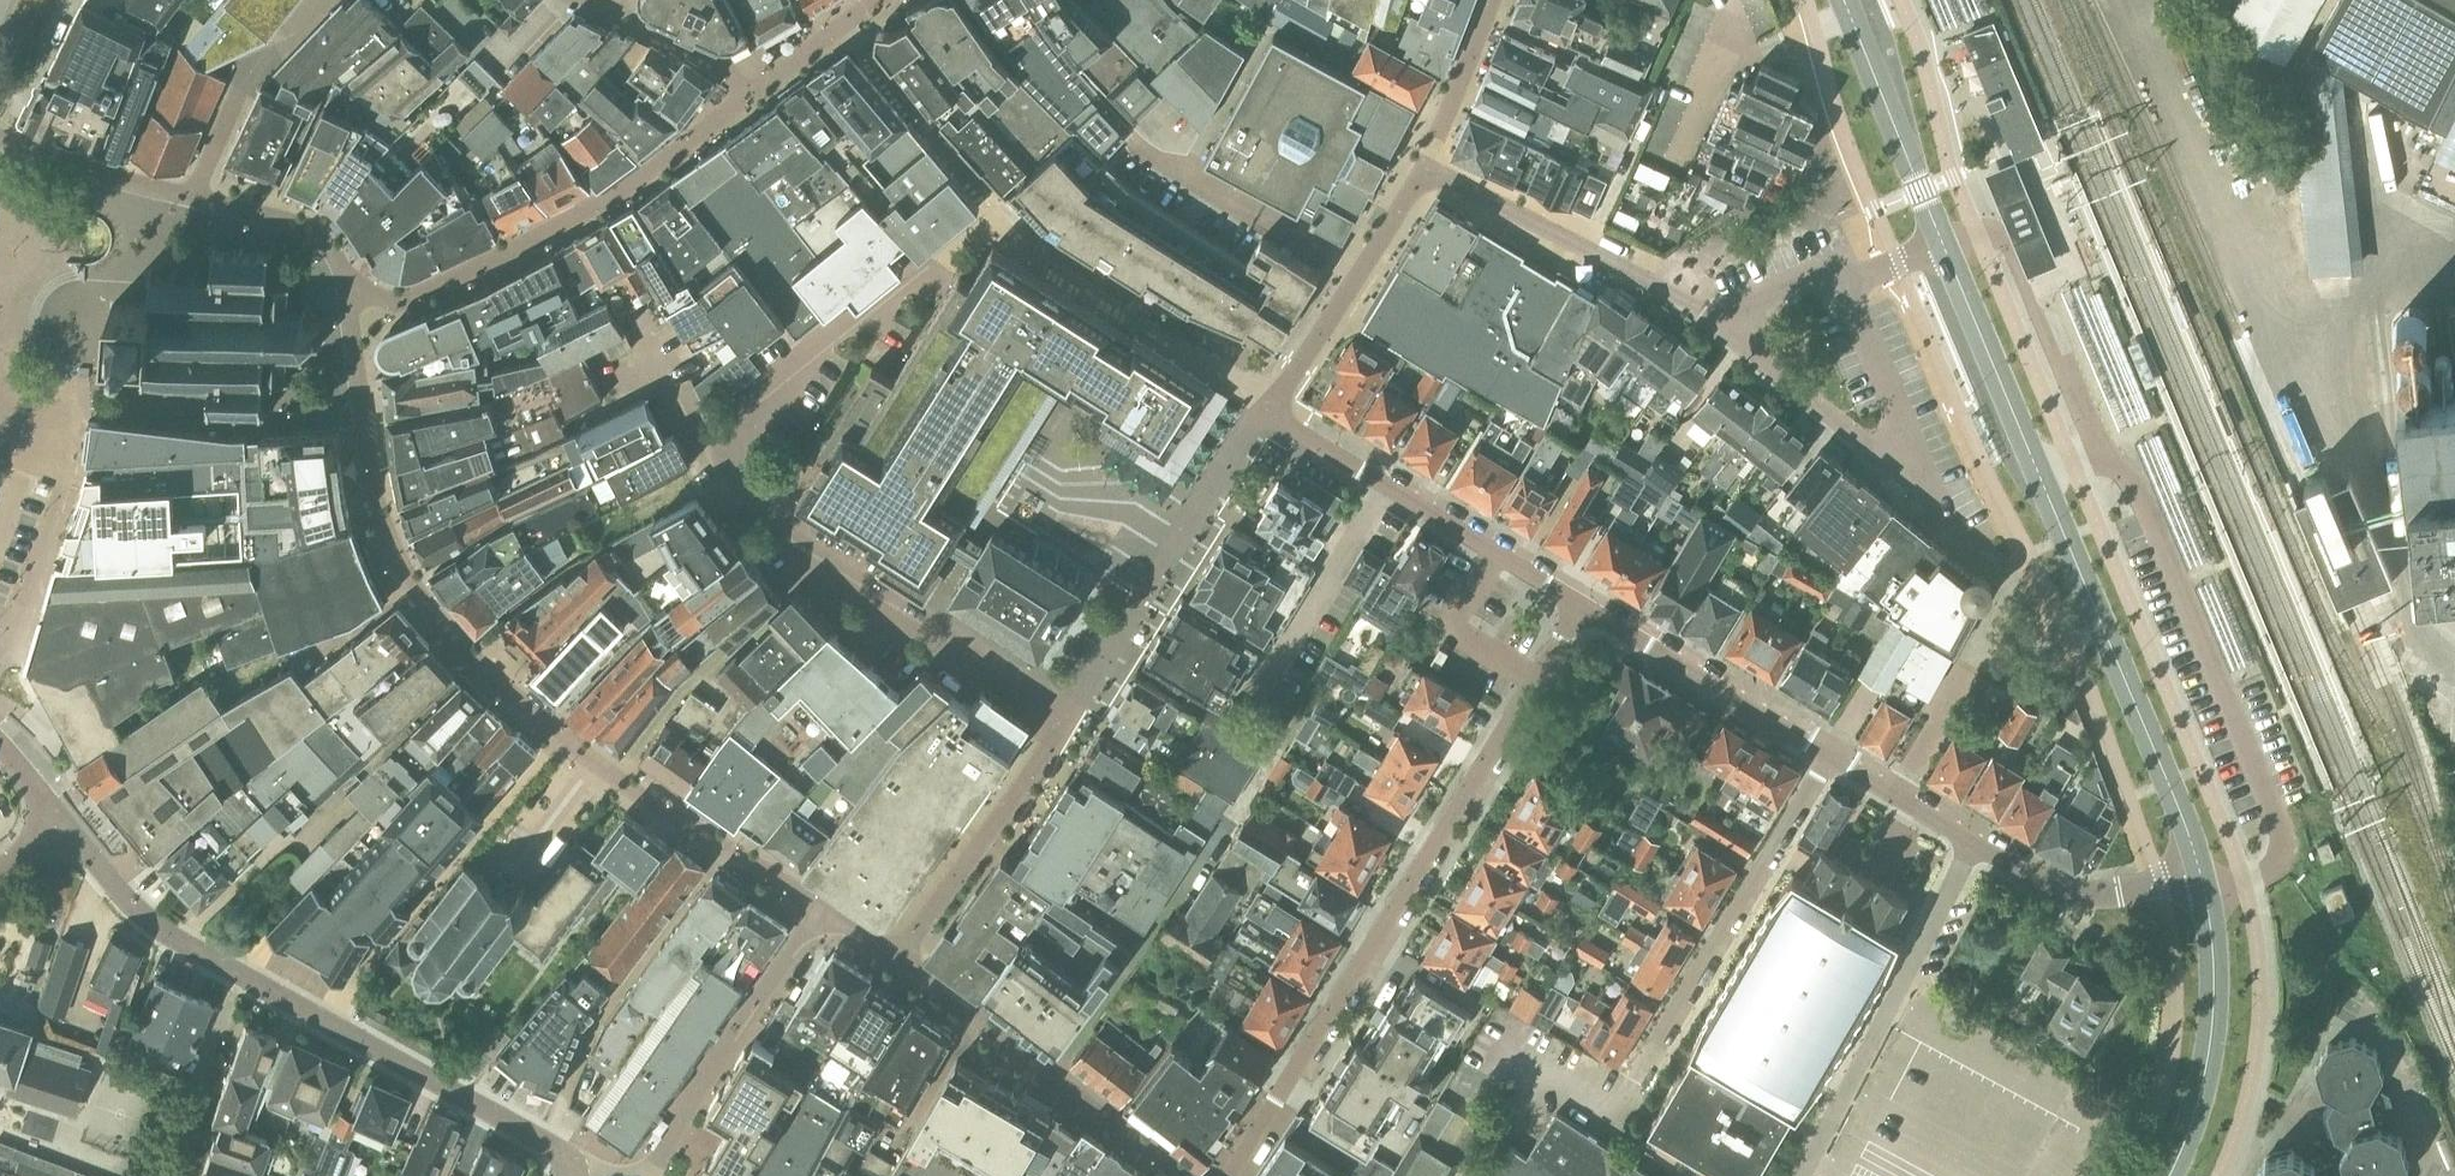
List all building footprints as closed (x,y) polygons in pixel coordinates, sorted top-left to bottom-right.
[(145,53),(142,52),(147,41),(152,42),(184,0),(89,0),(86,6),(82,5),(76,18),(79,20),(77,24),(74,22),(67,36),(71,38),(69,41),(65,40),(59,53),(62,55),(60,59),(57,57),(51,71),(53,73),(52,76),(46,74),(43,82),(47,84),(23,132),(45,141),(49,134),(73,143),(80,145),(79,151),(94,155),(103,151),(145,53)] [(134,159),(187,173),(228,81),(210,67),(271,35),(300,0),(226,0),(187,50),(181,46),(156,112),(152,110),(134,159)] [(227,162),(284,182),(324,98),(337,82),(345,85),(406,33),(402,29),(372,0),(358,0),(345,14),(339,10),(268,85),(265,84),(238,139),(228,159),(227,162)] [(526,15),(540,0),(510,0),(526,15)] [(733,0),(645,0),(646,3),(648,7),(651,10),(654,12),(653,14),(721,48),(722,45),(726,47),(729,48),(733,48),(737,55),(757,44),(733,0)] [(761,41),(800,18),(791,0),(739,0),(761,41)] [(817,9),(831,0),(811,0),(817,9)] [(1019,71),(1016,73),(998,54),(960,0),(929,0),(909,10),(970,86),(1044,163),(1076,132),(1019,72),(1019,71)] [(1095,91),(1098,88),(1068,55),(1050,32),(1039,14),(1030,0),(972,0),(1022,69),(1019,71),(1019,72),(1076,132),(1087,121),(1090,121),(1091,108),(1087,107),(1089,97),(1095,91)] [(1204,127),(1156,76),(1112,30),(1085,0),(1034,0),(1049,26),(1082,64),(1137,122),(1168,90),(1204,127)] [(1204,127),(1247,51),(1208,25),(1201,32),(1172,4),(1169,0),(1085,0),(1112,30),(1156,76),(1204,127)] [(1219,0),(1184,0),(1207,16),(1219,0)] [(1272,19),(1282,0),(1245,0),(1272,19)] [(1331,16),(1330,15),(1303,0),(1282,0),(1272,19),(1271,21),(1321,48),(1336,20),(1331,16)] [(1330,15),(1332,4),(1331,4),(1331,0),(1303,0),(1330,15)] [(1378,0),(1331,0),(1331,4),(1332,4),(1365,22),(1359,32),(1367,36),(1378,0)] [(1367,36),(1372,39),(1356,68),(1419,102),(1435,72),(1380,43),(1387,19),(1399,23),(1407,0),(1378,0),(1367,36)] [(1405,10),(1412,13),(1402,39),(1411,42),(1408,52),(1424,60),(1446,69),(1473,0),(1409,0),(1405,10)] [(1515,14),(1641,70),(1640,75),(1644,78),(1673,15),(1648,4),(1632,46),(1619,40),(1622,35),(1588,21),(1592,12),(1583,8),(1586,0),(1522,0),(1515,14)] [(1648,4),(1673,15),(1679,0),(1641,0),(1648,4)] [(2242,3),(2228,28),(2252,42),(2238,66),(2273,86),(2286,61),(2287,61),(2321,0),(2244,0),(2242,3)] [(2290,89),(2310,276),(2365,270),(2345,79),(2404,108),(2403,110),(2431,124),(2454,75),(2454,0),(2339,0),(2307,56),(2307,57),(2290,89)] [(406,33),(345,85),(383,104),(385,105),(457,37),(425,6),(402,29),(406,33)] [(500,26),(511,36),(524,22),(513,13),(500,26)] [(537,54),(506,87),(512,93),(532,110),(534,108),(537,105),(560,82),(564,78),(589,54),(612,30),(611,30),(611,31),(577,14),(538,55),(537,54)] [(879,38),(878,43),(931,112),(933,115),(935,114),(937,116),(943,122),(942,123),(954,135),(962,144),(961,145),(984,169),(985,169),(1008,195),(1012,192),(1013,192),(1044,163),(970,86),(966,89),(913,22),(909,24),(895,32),(893,31),(893,32),(888,31),(879,38)] [(1982,63),(2003,54),(1991,24),(1969,33),(1982,63)] [(598,113),(642,156),(683,122),(716,78),(687,57),(683,62),(670,52),(668,55),(654,45),(649,43),(644,50),(648,53),(624,85),(611,73),(637,39),(612,30),(589,54),(564,78),(584,96),(584,97),(600,112),(598,113)] [(1507,32),(1496,55),(1546,79),(1563,87),(1562,89),(1569,92),(1601,107),(1595,119),(1634,137),(1659,85),(1644,79),(1639,76),(1581,50),(1573,67),(1556,59),(1558,55),(1540,46),(1540,47),(1507,32)] [(1388,157),(1415,106),(1368,81),(1367,83),(1275,34),(1206,160),(1300,212),(1303,206),(1315,212),(1312,217),(1345,235),(1372,186),(1375,188),(1391,159),(1388,157)] [(457,37),(385,105),(405,115),(406,114),(414,121),(422,113),(415,105),(419,102),(458,67),(474,53),(458,38),(457,37)] [(145,53),(103,151),(130,158),(173,44),(156,39),(145,53)] [(911,121),(850,50),(811,76),(874,150),(911,122),(911,121)] [(2003,54),(1982,63),(1995,96),(1988,99),(1992,110),(2000,106),(2014,140),(2035,131),(2003,54)] [(466,82),(454,95),(470,111),(483,98),(482,97),(484,95),(491,88),(490,87),(498,78),(477,58),(477,57),(459,75),(466,82)] [(1494,61),(1486,80),(1536,106),(1558,116),(1569,122),(1589,132),(1595,119),(1601,107),(1569,92),(1567,97),(1554,91),(1553,92),(1542,86),(1543,85),(1494,61)] [(1800,81),(1763,63),(1754,82),(1745,78),(1736,97),(1728,94),(1708,135),(1716,140),(1707,159),(1716,163),(1706,183),(1744,202),(1754,182),(1760,185),(1770,165),(1778,169),(1788,149),(1805,158),(1817,136),(1807,131),(1813,120),(1815,121),(1820,113),(1802,94),(1798,102),(1791,98),(1800,81)] [(883,212),(893,203),(848,150),(858,141),(808,79),(783,98),(840,165),(853,180),(883,212)] [(1486,80),(1476,103),(1527,128),(1526,129),(1545,138),(1549,141),(1546,147),(1575,161),(1582,144),(1563,136),(1569,122),(1558,116),(1536,106),(1486,80)] [(328,102),(290,184),(316,195),(316,196),(319,197),(343,161),(356,143),(355,143),(366,124),(367,123),(367,124),(384,105),(383,104),(345,85),(337,82),(331,96),(345,102),(342,109),(328,102)] [(537,105),(554,126),(563,117),(574,131),(564,139),(600,187),(639,158),(642,156),(598,113),(595,116),(560,82),(537,105)] [(1044,163),(1013,192),(1013,193),(1045,227),(1047,225),(1098,257),(1099,255),(1191,312),(1194,307),(1247,330),(1251,322),(1279,339),(1321,273),(1264,237),(1248,261),(1134,190),(1104,161),(1135,128),(1099,94),(1095,91),(1089,97),(1087,107),(1091,108),(1090,121),(1087,121),(1076,132),(1044,163)] [(500,102),(496,105),(517,126),(503,140),(550,208),(593,188),(556,137),(534,108),(532,110),(512,93),(506,98),(500,102)] [(502,140),(503,140),(517,126),(496,105),(495,105),(486,96),(459,126),(467,133),(466,134),(477,145),(463,157),(462,163),(468,171),(469,172),(483,159),(502,140)] [(782,102),(731,140),(795,223),(853,180),(840,165),(838,167),(782,102)] [(343,161),(319,197),(342,208),(378,158),(379,156),(378,156),(388,146),(393,142),(414,121),(406,114),(405,115),(385,105),(383,104),(384,105),(367,124),(367,123),(366,124),(355,143),(356,143),(343,161)] [(1472,114),(1454,153),(1462,157),(1528,187),(1574,208),(1593,216),(1609,181),(1590,173),(1592,169),(1575,161),(1472,114)] [(981,206),(953,172),(931,145),(919,131),(914,126),(911,122),(874,150),(866,158),(886,183),(887,183),(896,194),(892,197),(896,201),(893,203),(883,212),(910,240),(923,254),(924,254),(981,206)] [(397,188),(357,227),(372,253),(401,231),(425,212),(425,211),(443,194),(458,179),(445,160),(451,154),(460,147),(449,135),(437,148),(413,172),(397,188)] [(550,208),(503,140),(502,140),(483,159),(469,172),(483,195),(487,192),(510,228),(550,208)] [(797,273),(820,255),(731,140),(675,178),(725,241),(743,264),(777,310),(788,324),(789,323),(800,336),(829,313),(797,273)] [(378,158),(342,208),(357,227),(397,188),(413,172),(388,146),(378,156),(379,156),(378,158)] [(2284,161),(2270,168),(2281,190),(2295,184),(2284,161)] [(1699,184),(1703,175),(1693,171),(1689,180),(1699,184)] [(762,344),(788,324),(777,310),(743,264),(725,241),(675,178),(642,205),(691,278),(724,319),(748,349),(759,340),(762,344)] [(468,195),(460,183),(458,179),(443,194),(474,244),(501,232),(477,191),(475,192),(468,195)] [(468,195),(475,192),(468,179),(460,183),(468,195)] [(853,180),(795,223),(820,255),(797,273),(829,313),(852,295),(860,305),(905,269),(893,254),(910,240),(883,212),(853,180)] [(444,258),(474,244),(443,194),(425,211),(425,212),(429,218),(423,223),(444,258)] [(2005,205),(2020,239),(2040,231),(2026,197),(2005,205)] [(1454,211),(1439,201),(1429,217),(1402,261),(1403,261),(1363,327),(1428,367),(1445,378),(1448,374),(1467,384),(1503,404),(1504,402),(1545,425),(1558,392),(1597,298),(1597,297),(1575,284),(1575,285),(1570,282),(1571,279),(1560,272),(1557,278),(1525,259),(1524,259),(1526,255),(1479,227),(1480,226),(1459,214),(1459,213),(1455,210),(1454,211)] [(636,206),(614,220),(661,298),(662,298),(665,303),(676,322),(686,338),(694,352),(719,340),(712,325),(724,319),(691,278),(683,283),(636,206)] [(578,241),(558,253),(584,312),(610,299),(618,315),(653,295),(611,222),(578,241)] [(410,238),(406,271),(412,270),(417,269),(441,259),(420,223),(412,230),(410,238)] [(406,271),(410,238),(401,231),(372,253),(384,262),(391,267),(399,270),(406,271)] [(152,279),(151,305),(113,303),(111,346),(149,348),(148,374),(143,378),(147,383),(153,378),(169,378),(169,385),(174,385),(175,379),(189,379),(189,385),(194,385),(195,379),(212,380),(211,405),(207,409),(211,414),(217,409),(236,410),(236,416),(241,416),(242,410),(263,411),(265,414),(269,411),(267,408),(268,388),(272,388),(276,384),(277,380),(285,380),(289,384),(292,381),(289,378),(290,354),(302,355),(305,359),(308,357),(306,353),(315,345),(320,347),(322,343),(317,341),(318,326),(323,325),(322,320),(316,321),(308,313),(311,309),(307,306),(304,310),(291,310),(292,287),(297,283),(294,279),(289,282),(281,282),(281,278),(277,274),(272,274),(272,255),(276,252),(272,248),(268,252),(247,252),(247,246),(241,245),(241,251),(219,251),(216,246),(212,249),(215,252),(214,278),(199,277),(199,271),(194,271),(194,277),(180,277),(180,270),(175,270),(174,276),(156,276),(152,272),(149,275),(152,279)] [(817,472),(799,500),(813,509),(844,529),(845,529),(869,545),(889,558),(881,571),(926,600),(946,569),(939,564),(951,545),(956,538),(970,516),(968,514),(1003,459),(1004,458),(1009,460),(1014,458),(1017,453),(1016,448),(1013,444),(1013,443),(1053,381),(1075,394),(1093,405),(1093,406),(1148,441),(1137,457),(1174,481),(1185,464),(1228,395),(1212,385),(1212,384),(1136,336),(1135,337),(1123,330),(1124,329),(1075,298),(1075,297),(1040,275),(1037,273),(1033,271),(1029,269),(1030,268),(995,246),(971,283),(966,280),(961,277),(951,293),(940,310),(895,381),(873,367),(872,369),(864,382),(863,384),(870,389),(846,427),(845,427),(828,455),(826,454),(815,471),(817,472)] [(559,309),(565,321),(584,312),(558,253),(527,268),(526,266),(493,282),(494,284),(462,299),(480,343),(512,329),(518,342),(537,335),(546,331),(544,324),(548,322),(546,315),(559,309)] [(1601,365),(1641,312),(1633,306),(1631,308),(1615,297),(1612,301),(1600,293),(1597,297),(1597,298),(1558,392),(1581,408),(1600,371),(1603,367),(1601,365)] [(501,350),(518,342),(512,329),(480,343),(462,299),(391,330),(390,330),(388,332),(386,333),(385,334),(384,336),(383,338),(382,340),(382,343),(382,345),(382,347),(383,350),(384,352),(385,354),(386,356),(388,357),(391,359),(393,360),(395,369),(386,371),(488,353),(501,350)] [(634,346),(618,315),(610,299),(584,312),(565,321),(559,309),(546,315),(548,322),(544,324),(546,331),(537,335),(518,342),(501,350),(488,353),(491,377),(497,377),(496,370),(548,359),(553,369),(581,355),(603,344),(611,358),(634,346)] [(1634,372),(1664,331),(1649,321),(1651,319),(1641,312),(1601,365),(1603,367),(1600,371),(1623,388),(1634,372)] [(1649,401),(1689,346),(1681,341),(1680,343),(1664,331),(1634,372),(1623,388),(1622,389),(1642,403),(1643,402),(1647,405),(1649,401)] [(1377,383),(1380,379),(1391,363),(1401,369),(1406,360),(1394,355),(1393,357),(1374,345),(1369,347),(1357,340),(1352,348),(1347,347),(1341,357),(1346,364),(1377,383)] [(1649,401),(1647,405),(1650,408),(1654,402),(1664,409),(1675,394),(1687,403),(1713,366),(1697,355),(1699,353),(1689,346),(1649,401)] [(497,383),(497,377),(491,377),(488,353),(386,371),(391,413),(482,396),(481,385),(497,383)] [(499,399),(391,419),(404,502),(513,460),(535,451),(579,431),(583,429),(582,426),(567,432),(562,422),(604,399),(587,365),(581,355),(553,369),(548,359),(496,370),(497,377),(497,383),(499,392),(499,396),(499,399)] [(1387,383),(1380,379),(1377,383),(1346,364),(1346,365),(1342,372),(1344,377),(1339,384),(1334,383),(1326,397),(1329,409),(1350,421),(1354,418),(1356,419),(1373,390),(1380,394),(1384,387),(1387,383)] [(1412,392),(1430,403),(1438,390),(1445,378),(1428,367),(1412,392)] [(1445,378),(1438,390),(1456,402),(1467,384),(1448,374),(1445,378)] [(1719,427),(1747,392),(1725,375),(1694,416),(1704,424),(1708,419),(1719,427)] [(1387,383),(1384,387),(1385,388),(1368,417),(1374,421),(1370,428),(1379,433),(1378,438),(1389,444),(1393,442),(1395,443),(1417,407),(1400,394),(1406,386),(1391,376),(1387,383)] [(2399,392),(2420,569),(2422,569),(2426,597),(2454,594),(2454,562),(2454,386),(2399,392)] [(1716,477),(1770,406),(1763,401),(1762,403),(1747,392),(1719,427),(1729,435),(1721,446),(1720,446),(1702,470),(1713,478),(1715,476),(1716,477)] [(583,429),(579,431),(589,454),(590,455),(598,475),(665,440),(656,422),(657,421),(644,398),(592,425),(583,429)] [(1762,461),(1790,426),(1776,415),(1778,412),(1770,406),(1716,477),(1728,486),(1745,464),(1746,464),(1753,454),(1762,461)] [(1422,426),(1408,448),(1418,455),(1417,456),(1420,458),(1421,463),(1428,467),(1432,466),(1435,468),(1449,445),(1454,444),(1458,437),(1457,433),(1458,431),(1443,421),(1445,418),(1429,408),(1419,424),(1422,426)] [(1478,446),(1457,481),(1461,484),(1462,488),(1469,492),(1473,491),(1476,493),(1497,458),(1505,445),(1497,439),(1505,426),(1494,419),(1476,445),(1478,446)] [(61,562),(59,563),(252,551),(259,551),(271,552),(273,552),(354,526),(353,524),(346,488),(340,429),(262,434),(262,436),(248,437),(248,435),(234,436),(104,420),(102,424),(100,424),(100,422),(89,421),(89,424),(90,424),(85,456),(84,456),(84,457),(90,458),(90,456),(93,457),(89,469),(91,470),(85,489),(82,489),(84,490),(73,524),(72,524),(66,540),(61,559),(61,562)] [(1790,426),(1762,461),(1771,468),(1762,480),(1774,490),(1780,483),(1779,483),(1810,442),(1790,426)] [(513,460),(404,502),(405,504),(415,534),(453,516),(453,518),(544,474),(558,468),(571,462),(589,454),(579,431),(535,451),(513,460)] [(1525,477),(1508,504),(1520,512),(1517,518),(1520,519),(1521,523),(1527,527),(1530,526),(1534,528),(1556,492),(1541,483),(1565,443),(1547,432),(1521,474),(1525,477)] [(602,512),(641,492),(641,493),(692,466),(675,435),(665,440),(598,475),(586,482),(587,484),(589,484),(603,478),(606,487),(594,492),(602,512)] [(1587,448),(1594,452),(1611,462),(1618,450),(1592,435),(1585,447),(1587,448)] [(1497,458),(1476,493),(1480,495),(1481,500),(1489,504),(1493,503),(1497,506),(1518,471),(1534,444),(1523,437),(1514,450),(1505,445),(1497,458)] [(1638,477),(1655,452),(1639,440),(1621,465),(1638,477)] [(1587,448),(1585,447),(1582,445),(1567,469),(1578,477),(1594,452),(1587,448)] [(1821,451),(1786,495),(1800,506),(1787,522),(1796,529),(1796,528),(1797,528),(1809,513),(1844,469),(1843,468),(1843,467),(1822,450),(1821,451)] [(1666,495),(1692,460),(1684,454),(1675,466),(1658,453),(1640,476),(1666,495)] [(453,516),(415,534),(430,566),(469,543),(510,518),(509,518),(569,492),(582,487),(571,462),(558,468),(544,474),(453,518),(453,516)] [(1562,516),(1549,537),(1559,543),(1559,544),(1560,545),(1562,551),(1569,555),(1574,553),(1576,554),(1597,520),(1587,514),(1610,477),(1592,466),(1572,498),(1561,515),(1562,516)] [(1797,528),(1796,528),(1823,550),(1843,566),(1848,570),(1880,530),(1896,511),(1844,469),(1809,513),(1797,528)] [(1272,502),(1261,519),(1268,524),(1304,547),(1306,544),(1317,551),(1326,536),(1324,535),(1340,511),(1338,510),(1346,498),(1307,473),(1302,480),(1295,491),(1288,486),(1280,481),(1268,500),(1272,502)] [(1637,545),(1639,547),(1647,535),(1631,525),(1639,512),(1630,506),(1644,484),(1626,473),(1611,498),(1623,506),(1609,528),(1610,528),(1589,562),(1601,570),(1603,576),(1612,581),(1623,563),(1625,564),(1637,545)] [(2286,481),(2347,627),(2350,626),(2341,603),(2350,600),(2394,581),(2352,480),(2306,499),(2298,502),(2289,480),(2286,481)] [(594,492),(592,489),(516,522),(515,523),(517,527),(496,537),(461,562),(459,559),(434,574),(454,603),(513,559),(528,551),(527,549),(559,534),(602,512),(594,492)] [(1668,493),(1656,513),(1671,522),(1683,503),(1668,493)] [(674,561),(719,527),(697,498),(654,521),(674,561)] [(1760,518),(1735,499),(1728,509),(1719,521),(1740,531),(1748,536),(1760,518)] [(1719,502),(1709,515),(1719,521),(1728,509),(1719,502)] [(1843,566),(1832,581),(1837,584),(1853,593),(1855,594),(1853,596),(1864,602),(1876,608),(1879,609),(1935,539),(1934,538),(1932,540),(1911,523),(1896,511),(1880,530),(1848,570),(1843,566)] [(1662,597),(1655,609),(1681,624),(1683,625),(1707,585),(1718,566),(1739,531),(1719,521),(1709,515),(1703,512),(1655,592),(1662,597)] [(641,629),(742,551),(722,524),(719,527),(674,561),(635,591),(630,586),(613,597),(615,599),(641,629)] [(59,563),(29,664),(89,778),(190,708),(216,692),(235,680),(243,675),(252,669),(258,666),(262,663),(270,658),(274,655),(280,651),(289,646),(301,638),(307,635),(316,629),(324,624),(329,621),(339,614),(340,617),(366,601),(365,599),(381,590),(372,572),(371,568),(361,543),(355,526),(354,526),(273,552),(271,552),(259,551),(252,551),(202,555),(59,563)] [(1225,538),(1202,577),(1204,579),(1195,593),(1223,609),(1222,611),(1260,634),(1260,632),(1259,632),(1267,618),(1284,628),(1312,580),(1310,578),(1317,565),(1269,537),(1264,545),(1234,527),(1227,540),(1225,538)] [(994,533),(981,553),(981,554),(976,561),(953,598),(1041,654),(1057,630),(1059,632),(1070,615),(1067,613),(1082,590),(994,533)] [(513,559),(454,603),(478,631),(548,574),(548,575),(571,559),(559,534),(527,549),(528,551),(513,559)] [(1366,591),(1355,608),(1396,634),(1421,594),(1448,552),(1444,550),(1443,546),(1435,542),(1431,543),(1418,534),(1393,574),(1381,566),(1366,591)] [(1935,539),(1879,609),(1893,617),(1894,616),(1917,630),(1936,597),(1973,619),(1982,604),(1987,602),(1991,598),(1993,593),(1993,591),(1993,590),(1993,588),(1991,583),(1988,578),(1983,576),(1979,576),(1976,576),(1955,559),(1946,551),(1947,549),(1935,539)] [(1665,563),(1639,547),(1637,545),(1625,564),(1623,563),(1612,581),(1642,600),(1665,563)] [(1386,558),(1365,546),(1345,579),(1366,591),(1386,558)] [(613,597),(630,586),(613,568),(624,559),(614,548),(601,554),(598,552),(568,582),(564,577),(522,609),(504,625),(517,638),(519,636),(536,652),(533,655),(542,663),(550,655),(549,654),(563,639),(562,638),(592,608),(596,611),(606,603),(613,597)] [(567,706),(566,707),(573,712),(597,731),(660,663),(679,642),(685,635),(762,574),(744,550),(742,551),(641,629),(636,634),(634,636),(578,691),(580,693),(567,706)] [(1766,578),(1779,557),(1769,550),(1756,571),(1766,578)] [(1792,561),(1784,576),(1800,585),(1809,570),(1792,561)] [(1809,570),(1800,585),(1817,594),(1818,592),(1828,597),(1836,585),(1825,579),(1809,570)] [(1707,585),(1683,625),(1684,626),(1704,638),(1706,639),(1716,645),(1721,648),(1754,592),(1750,586),(1740,580),(1726,572),(1715,590),(1707,585)] [(685,635),(679,642),(698,665),(730,638),(735,645),(783,601),(778,595),(762,574),(685,635)] [(1836,585),(1828,597),(1830,598),(1830,597),(1845,606),(1840,613),(1852,620),(1864,602),(1853,596),(1855,594),(1853,593),(1837,584),(1836,585)] [(749,708),(831,629),(834,626),(835,626),(837,624),(803,587),(800,589),(780,609),(779,624),(743,658),(737,658),(719,676),(742,701),(737,709),(729,703),(723,711),(694,691),(680,713),(679,712),(671,723),(668,721),(642,758),(688,790),(720,741),(749,708)] [(1919,635),(1953,654),(1954,653),(1954,652),(1955,652),(1973,619),(1936,597),(1917,630),(1921,632),(1919,635)] [(1247,659),(1257,642),(1213,615),(1185,598),(1169,625),(1173,627),(1167,636),(1164,634),(1148,660),(1175,676),(1175,677),(1220,704),(1230,687),(1231,688),(1249,659),(1247,659)] [(636,634),(641,629),(615,599),(607,604),(534,679),(557,699),(625,626),(634,636),(636,634)] [(1754,608),(1731,648),(1733,649),(1734,654),(1740,658),(1745,657),(1753,661),(1777,622),(1783,612),(1761,599),(1755,608),(1754,608)] [(1864,602),(1852,620),(1864,627),(1876,608),(1864,602)] [(222,708),(102,792),(110,802),(112,804),(134,831),(136,833),(143,841),(156,857),(157,858),(186,832),(215,808),(242,783),(277,753),(356,691),(400,653),(406,661),(429,645),(394,609),(303,682),(291,668),(222,708)] [(1777,622),(1753,661),(1762,666),(1763,671),(1769,675),(1774,674),(1776,675),(1800,635),(1790,629),(1796,620),(1783,612),(1777,622)] [(1885,688),(1919,635),(1921,632),(1917,630),(1894,616),(1893,617),(1860,672),(1885,688)] [(1806,694),(1830,656),(1821,651),(1831,636),(1816,627),(1807,642),(1806,642),(1783,680),(1806,694)] [(852,701),(881,672),(831,629),(749,708),(720,741),(688,790),(693,793),(737,825),(742,819),(763,793),(803,748),(837,715),(852,701)] [(1919,635),(1885,688),(1887,688),(1886,690),(1903,700),(1912,684),(1929,694),(1953,654),(1919,635)] [(679,642),(660,663),(678,682),(698,665),(679,642)] [(413,716),(457,674),(429,645),(406,661),(400,653),(356,691),(277,753),(242,783),(260,803),(266,809),(290,831),(345,781),(355,770),(413,716)] [(1830,656),(1806,694),(1830,709),(1853,671),(1854,671),(1863,656),(1849,647),(1840,662),(1830,656)] [(1326,653),(1311,678),(1325,686),(1333,673),(1346,680),(1363,690),(1363,689),(1372,673),(1350,661),(1347,666),(1326,653)] [(1614,680),(1616,682),(1623,686),(1607,712),(1613,716),(1609,723),(1636,740),(1630,749),(1648,760),(1671,723),(1682,730),(1674,742),(1687,750),(1709,715),(1625,662),(1614,680)] [(660,663),(597,731),(623,752),(624,752),(679,683),(678,682),(660,663)] [(2008,677),(2030,692),(2037,681),(2015,667),(2008,677)] [(904,736),(953,693),(954,692),(924,669),(903,692),(886,709),(858,737),(797,802),(766,838),(806,867),(853,803),(857,798),(904,736)] [(886,709),(903,692),(881,672),(852,701),(837,715),(803,748),(763,793),(742,819),(766,838),(797,802),(858,737),(886,709)] [(1427,673),(1409,704),(1454,731),(1455,729),(1459,728),(1464,721),(1463,717),(1464,715),(1468,714),(1472,707),(1471,703),(1473,701),(1427,673)] [(440,755),(487,705),(468,686),(457,674),(413,716),(355,770),(362,777),(347,793),(362,808),(324,844),(337,857),(402,790),(405,792),(441,756),(440,755)] [(1115,712),(1113,715),(1121,720),(1116,728),(1124,732),(1234,800),(1263,753),(1274,740),(1227,714),(1203,700),(1191,693),(1185,704),(1139,676),(1138,675),(1136,680),(1131,686),(1130,688),(1121,703),(1119,706),(1115,712)] [(1918,709),(1903,700),(1885,689),(1881,695),(1885,698),(1880,707),(1875,705),(1872,710),(1877,712),(1862,737),(1875,745),(1872,749),(1887,758),(1893,755),(1891,754),(1918,709)] [(1013,753),(998,743),(1017,715),(994,698),(994,697),(984,690),(983,692),(980,696),(972,707),(953,693),(904,736),(857,798),(853,803),(806,867),(874,914),(879,917),(883,919),(890,917),(895,914),(962,818),(967,821),(1013,753)] [(1401,715),(1371,697),(1363,710),(1394,728),(1401,715)] [(2064,715),(2080,725),(2082,720),(2074,700),(2074,699),(2064,715)] [(1227,714),(1274,740),(1285,728),(1235,700),(1227,714)] [(2000,734),(2019,745),(2039,713),(2019,701),(2000,734)] [(1330,726),(1338,712),(1320,702),(1313,716),(1330,726)] [(478,748),(504,719),(487,705),(440,755),(441,756),(456,771),(478,748)] [(449,778),(486,810),(539,750),(504,719),(478,748),(456,771),(449,778)] [(1957,738),(1934,774),(1937,775),(1938,779),(1945,784),(1948,783),(1962,791),(1986,755),(1985,754),(1998,733),(1983,723),(1978,731),(1959,719),(1950,734),(1957,738)] [(1729,773),(1750,739),(1748,738),(1746,732),(1737,727),(1732,728),(1725,724),(1704,759),(1729,773)] [(1392,747),(1385,759),(1423,782),(1430,771),(1434,771),(1439,763),(1437,759),(1439,756),(1401,733),(1392,747)] [(1135,781),(1146,788),(1157,770),(1101,734),(1081,765),(1127,794),(1135,781)] [(1746,802),(1774,754),(1767,750),(1765,744),(1757,739),(1752,740),(1750,739),(1729,773),(1730,774),(1721,787),(1746,802)] [(1361,743),(1355,753),(1371,762),(1368,767),(1376,772),(1368,786),(1406,809),(1408,806),(1412,806),(1417,798),(1415,795),(1423,782),(1385,759),(1361,743)] [(1996,756),(1974,793),(1986,801),(1987,805),(1995,809),(1999,808),(2002,810),(2024,772),(2023,772),(2026,766),(1999,750),(1996,756)] [(2025,785),(2005,818),(2008,819),(2009,824),(2015,828),(2020,827),(2031,834),(2042,817),(2043,817),(2052,802),(2054,803),(2060,792),(2061,792),(2066,784),(2065,784),(2080,759),(2067,751),(2051,775),(2047,783),(2046,783),(2039,794),(2025,785)] [(1774,754),(1746,802),(1771,817),(1779,804),(1779,803),(1799,769),(1794,766),(1793,761),(1783,755),(1778,756),(1774,754)] [(337,857),(270,928),(291,948),(293,946),(323,965),(322,966),(347,981),(374,937),(371,935),(377,926),(381,930),(388,935),(390,937),(392,935),(400,925),(402,923),(410,914),(412,912),(404,904),(438,866),(440,867),(442,865),(441,865),(453,851),(454,851),(456,849),(455,848),(470,832),(470,833),(472,830),(484,816),(485,816),(487,814),(484,812),(486,810),(449,778),(456,771),(441,756),(405,792),(402,790),(337,857)] [(1165,759),(1157,772),(1199,798),(1184,820),(1183,819),(1175,831),(1199,847),(1207,835),(1208,836),(1231,801),(1207,786),(1165,759)] [(1315,781),(1340,796),(1347,800),(1358,780),(1327,761),(1315,781)] [(2058,808),(2038,841),(2041,843),(2042,846),(2048,850),(2052,849),(2059,854),(2080,821),(2097,793),(2105,779),(2100,764),(2099,764),(2094,766),(2083,784),(2079,791),(2075,789),(2071,795),(2075,797),(2066,812),(2058,808)] [(1199,847),(1175,831),(1080,768),(1018,863),(1060,890),(1067,895),(1069,892),(1076,881),(1147,927),(1199,847)] [(1340,796),(1315,781),(1296,769),(1292,777),(1294,787),(1328,807),(1334,806),(1340,796)] [(1532,789),(1526,798),(1564,821),(1570,825),(1577,814),(1584,802),(1578,798),(1579,797),(1541,774),(1539,778),(1535,779),(1531,785),(1532,789)] [(2080,821),(2059,854),(2067,859),(2068,862),(2075,867),(2078,866),(2081,868),(2102,834),(2092,828),(2109,800),(2111,796),(2112,795),(2111,793),(2105,779),(2097,793),(2080,821)] [(181,886),(266,809),(260,803),(242,783),(215,808),(186,832),(192,838),(162,865),(181,886)] [(1807,829),(1807,830),(1799,844),(1814,852),(1822,838),(1832,844),(1854,806),(1852,802),(1846,798),(1842,799),(1829,791),(1807,829)] [(1514,819),(1512,822),(1550,844),(1550,843),(1556,846),(1570,825),(1564,821),(1526,798),(1520,808),(1517,809),(1513,815),(1514,819)] [(1390,836),(1352,812),(1339,803),(1331,816),(1345,824),(1337,836),(1378,863),(1386,851),(1384,845),(1390,836)] [(1700,807),(1690,822),(1702,829),(1710,813),(1700,807)] [(286,835),(290,831),(266,809),(181,886),(189,894),(186,897),(194,905),(198,902),(200,905),(229,878),(226,874),(247,855),(249,857),(280,828),(286,835)] [(641,888),(672,847),(627,812),(594,853),(577,840),(537,894),(523,884),(517,892),(514,890),(519,884),(500,869),(497,873),(489,883),(483,878),(484,876),(481,874),(480,876),(469,867),(471,865),(468,863),(467,864),(465,862),(463,864),(465,865),(450,884),(448,882),(446,884),(449,887),(436,903),(433,901),(430,905),(432,907),(425,917),(422,915),(402,940),(400,939),(385,957),(386,958),(383,961),(389,966),(391,964),(408,976),(413,968),(415,972),(417,971),(422,978),(419,980),(421,984),(423,982),(428,985),(430,988),(429,990),(433,992),(433,990),(439,991),(442,990),(443,992),(445,991),(446,989),(453,985),(456,987),(458,984),(455,982),(460,977),(462,984),(468,989),(474,988),(476,986),(478,988),(479,986),(477,985),(482,979),(483,980),(485,978),(484,976),(498,959),(499,960),(501,958),(499,956),(513,938),(515,939),(517,936),(543,957),(578,913),(587,920),(614,885),(623,874),(641,888)] [(1253,813),(1247,823),(1267,835),(1278,842),(1290,850),(1299,836),(1286,828),(1285,830),(1274,824),(1255,812),(1253,813)] [(1710,813),(1702,829),(1718,838),(1727,824),(1710,813)] [(1604,828),(1587,818),(1580,831),(1596,841),(1604,828)] [(1246,824),(1233,844),(1234,845),(1266,865),(1263,871),(1263,872),(1268,875),(1267,877),(1267,878),(1272,880),(1276,883),(1310,904),(1341,923),(1357,896),(1358,895),(1305,862),(1303,857),(1290,850),(1278,842),(1267,835),(1247,823),(1246,824)] [(1727,824),(1718,838),(1748,855),(1749,856),(1757,842),(1756,841),(1727,824)] [(1493,852),(1492,855),(1540,885),(1553,866),(1547,862),(1551,855),(1546,852),(1508,829),(1500,842),(1496,842),(1492,849),(1493,852)] [(1654,855),(1663,839),(1647,830),(1636,848),(1651,857),(1652,854),(1654,855)] [(1580,831),(1573,842),(1590,852),(1596,841),(1580,831)] [(1371,875),(1378,863),(1337,836),(1327,852),(1316,845),(1308,858),(1319,864),(1321,861),(1359,886),(1365,876),(1371,875)] [(2315,862),(2329,857),(2323,840),(2309,845),(2315,862)] [(588,953),(622,979),(707,867),(674,844),(672,847),(641,888),(633,898),(630,897),(621,908),(588,953)] [(1180,905),(1159,937),(1196,962),(1205,967),(1223,937),(1228,930),(1220,925),(1241,894),(1247,898),(1263,872),(1263,871),(1266,865),(1234,845),(1216,871),(1214,870),(1212,874),(1188,910),(1180,905)] [(1683,872),(1720,894),(1727,883),(1731,884),(1737,874),(1735,870),(1736,868),(1699,846),(1683,872)] [(1644,871),(1652,857),(1654,855),(1652,854),(1651,857),(1636,848),(1628,861),(1644,871)] [(1668,1139),(1730,1175),(1756,1175),(1795,1110),(1798,1112),(1840,1049),(1869,997),(1901,938),(1892,933),(1910,901),(1840,858),(1839,860),(1823,850),(1804,882),(1794,875),(1766,916),(1734,969),(1692,1049),(1694,1051),(1650,1129),(1668,1139)] [(939,960),(937,963),(980,994),(983,991),(984,992),(984,991),(1048,906),(1060,890),(1018,863),(1017,864),(1017,865),(1004,856),(982,885),(948,931),(956,936),(939,960)] [(1583,869),(1563,858),(1555,873),(1575,884),(1583,869)] [(1588,877),(1604,882),(1610,863),(1595,858),(1588,877)] [(1476,881),(1474,884),(1512,906),(1518,910),(1531,887),(1526,884),(1526,883),(1488,860),(1482,870),(1479,871),(1475,877),(1476,881)] [(1713,905),(1720,894),(1683,872),(1667,899),(1703,921),(1704,919),(1709,920),(1715,910),(1713,905)] [(603,1026),(592,1048),(619,1067),(671,993),(705,954),(707,952),(704,949),(713,937),(716,939),(743,902),(746,899),(715,876),(714,875),(603,1026)] [(1661,904),(1618,878),(1610,893),(1611,894),(1630,905),(1653,919),(1661,904)] [(2343,883),(2323,891),(2336,922),(2356,914),(2343,883)] [(1466,897),(1460,907),(1498,930),(1499,928),(1505,931),(1518,910),(1512,906),(1474,884),(1472,887),(1469,887),(1465,894),(1466,897)] [(1260,889),(1245,913),(1289,939),(1326,961),(1329,956),(1332,959),(1342,943),(1338,940),(1339,938),(1303,916),(1307,910),(1273,888),(1269,895),(1260,889)] [(1552,912),(1561,899),(1545,888),(1536,901),(1552,912)] [(1048,906),(984,991),(1021,1019),(1020,1020),(1059,1049),(1095,1001),(1116,973),(1115,973),(1135,946),(1114,930),(1110,936),(1092,923),(1099,915),(1069,892),(1067,895),(1060,890),(1048,906)] [(1611,894),(1600,912),(1619,923),(1630,905),(1611,894)] [(705,954),(749,985),(749,984),(790,925),(750,900),(746,904),(743,902),(716,939),(713,937),(704,949),(707,952),(705,954)] [(1448,926),(1442,936),(1480,959),(1494,968),(1495,967),(1497,968),(1513,978),(1520,966),(1493,951),(1500,939),(1457,913),(1455,916),(1451,916),(1447,923),(1448,926)] [(1626,934),(1677,964),(1685,952),(1689,954),(1697,942),(1692,939),(1693,937),(1668,922),(1659,938),(1649,931),(1648,933),(1633,923),(1626,934)] [(1326,961),(1289,939),(1283,950),(1243,925),(1233,942),(1241,947),(1254,955),(1260,953),(1275,962),(1275,961),(1312,984),(1313,983),(1316,985),(1325,970),(1322,968),(1326,961)] [(1523,931),(1515,944),(1528,952),(1536,939),(1523,931)] [(1626,934),(1621,942),(1637,951),(1626,970),(1637,976),(1662,990),(1663,988),(1668,990),(1675,977),(1671,975),(1677,964),(1626,934)] [(42,936),(35,959),(50,964),(58,941),(42,936)] [(1430,956),(1428,959),(1466,982),(1467,981),(1473,984),(1481,990),(1494,968),(1480,959),(1442,936),(1438,944),(1433,945),(1429,951),(1430,956)] [(1610,952),(1583,936),(1574,951),(1601,967),(1610,952)] [(141,953),(112,938),(95,975),(85,998),(109,1006),(95,1047),(115,1054),(117,1048),(121,1050),(129,1027),(122,1025),(140,972),(133,969),(141,953)] [(1241,947),(1233,942),(1229,940),(1228,939),(1226,938),(1209,967),(1223,976),(1224,975),(1234,958),(1235,956),(1241,947)] [(2117,994),(2081,973),(2078,978),(2061,968),(2068,956),(2043,941),(2023,976),(2048,990),(2050,988),(2066,997),(2049,1025),(2086,1046),(2117,994)] [(1143,972),(1186,996),(1193,999),(1199,988),(1206,977),(1172,956),(1164,969),(1162,968),(1170,955),(1160,947),(1159,948),(1153,944),(1135,969),(1143,972)] [(611,991),(622,979),(588,953),(499,1052),(524,1072),(525,1071),(534,1078),(536,1079),(538,1080),(538,1081),(560,1090),(563,1081),(570,1064),(587,1023),(592,1017),(605,1001),(604,1000),(611,991)] [(672,995),(589,1113),(591,1114),(600,1120),(598,1124),(597,1124),(600,1126),(601,1126),(622,1141),(631,1147),(631,1148),(634,1150),(636,1147),(636,1146),(657,1116),(666,1103),(669,1099),(690,1068),(691,1068),(693,1065),(692,1065),(714,1034),(726,1018),(725,1018),(747,987),(749,985),(705,954),(671,993),(672,995)] [(749,1175),(809,1175),(833,1134),(850,1106),(844,1102),(904,1011),(868,988),(869,986),(867,985),(870,981),(872,982),(874,979),(871,977),(870,978),(859,971),(860,969),(856,967),(855,969),(838,957),(839,956),(836,954),(834,957),(835,958),(831,964),(826,961),(815,978),(818,980),(814,986),(811,984),(793,1012),(784,1006),(785,1004),(784,1004),(767,1030),(770,1032),(763,1042),(777,1051),(771,1060),(806,1081),(749,1175)] [(1224,975),(1298,1020),(1311,1000),(1307,997),(1308,995),(1274,975),(1269,983),(1256,976),(1259,970),(1235,956),(1234,958),(1224,975)] [(78,973),(50,964),(36,1006),(65,1015),(78,973)] [(1137,982),(1143,972),(1135,969),(1130,980),(1117,997),(1100,1019),(1105,1023),(1075,1061),(1079,1064),(1079,1067),(1085,1071),(1087,1071),(1101,1082),(1102,1085),(1107,1090),(1112,1089),(1123,1097),(1165,1045),(1168,1048),(1195,1013),(1181,1005),(1137,982)] [(1563,969),(1554,985),(1567,993),(1575,981),(1573,975),(1563,969)] [(1181,1005),(1186,996),(1143,972),(1137,982),(1181,1005)] [(1285,1042),(1298,1020),(1224,975),(1223,976),(1212,995),(1235,1009),(1238,1004),(1251,1012),(1247,1020),(1282,1041),(1283,1040),(1285,1042)] [(1286,1136),(1307,1150),(1326,1163),(1345,1175),(1346,1175),(1391,1175),(1396,1166),(1380,1158),(1369,1151),(1386,1124),(1381,1120),(1401,1086),(1408,1090),(1422,1098),(1428,1096),(1434,1085),(1433,1079),(1426,1075),(1420,1072),(1444,1029),(1452,1033),(1467,1007),(1467,1006),(1417,976),(1403,1000),(1395,996),(1388,1008),(1371,1036),(1365,1045),(1358,1041),(1352,1050),(1351,1053),(1342,1067),(1336,1077),(1318,1105),(1311,1118),(1302,1112),(1286,1136)] [(125,1053),(181,1076),(212,1001),(156,978),(125,1053)] [(1544,998),(1537,1009),(1553,1018),(1567,993),(1554,985),(1553,986),(1551,985),(1544,998)] [(1580,1001),(1635,1034),(1643,1022),(1647,1024),(1655,1011),(1650,1009),(1652,1007),(1626,992),(1617,1007),(1607,1001),(1608,1000),(1588,988),(1580,1001)] [(1532,990),(1518,1014),(1529,1021),(1537,1009),(1544,998),(1532,990)] [(833,1134),(855,1147),(858,1141),(864,1145),(884,1113),(900,1122),(956,1030),(914,1001),(865,1078),(850,1106),(833,1134)] [(1629,1045),(1635,1034),(1580,1001),(1575,1011),(1604,1029),(1594,1046),(1619,1061),(1621,1057),(1626,1060),(1633,1047),(1629,1045)] [(1231,1078),(1256,1040),(1215,1015),(1186,1050),(1174,1041),(1125,1103),(1177,1143),(1231,1078)] [(502,1027),(497,1023),(478,1046),(493,1059),(512,1035),(512,1036),(522,1024),(512,1016),(502,1027)] [(11,1076),(7,1090),(17,1093),(17,1095),(76,1114),(90,1069),(78,1065),(82,1053),(36,1039),(38,1034),(28,1030),(28,1029),(0,1020),(0,1073),(11,1076)] [(202,1175),(254,1175),(268,1139),(244,1130),(277,1036),(246,1025),(212,1120),(221,1124),(202,1175)] [(2409,1162),(2402,1136),(2391,1130),(2398,1119),(2390,1092),(2378,1086),(2385,1075),(2377,1049),(2354,1036),(2329,1044),(2316,1067),(2323,1092),(2334,1099),(2328,1110),(2335,1135),(2310,1143),(2304,1155),(2292,1148),(2267,1156),(2256,1175),(2402,1175),(2409,1162)] [(763,1042),(762,1044),(756,1040),(750,1049),(748,1048),(733,1073),(734,1074),(724,1090),(722,1089),(707,1115),(730,1128),(710,1161),(708,1160),(699,1175),(749,1175),(806,1081),(771,1060),(777,1051),(763,1042)] [(1231,1078),(1177,1143),(1203,1164),(1224,1136),(1221,1134),(1241,1109),(1231,1102),(1238,1093),(1245,1098),(1257,1080),(1258,1080),(1275,1051),(1256,1040),(1231,1078)] [(302,1107),(322,1057),(289,1043),(266,1095),(266,1096),(266,1098),(266,1099),(266,1101),(266,1102),(268,1104),(269,1105),(270,1106),(294,1116),(298,1106),(302,1107)] [(322,1057),(302,1107),(327,1118),(349,1069),(322,1057)] [(889,1175),(1017,1175),(1052,1116),(992,1081),(957,1059),(895,1165),(889,1175)] [(351,1107),(354,1108),(350,1117),(339,1112),(332,1128),(315,1172),(327,1175),(345,1175),(355,1150),(348,1147),(352,1137),(353,1137),(359,1123),(391,1136),(407,1097),(373,1083),(370,1092),(362,1088),(362,1089),(359,1088),(351,1107)] [(1448,1141),(1439,1135),(1456,1107),(1439,1097),(1396,1166),(1391,1175),(1424,1175),(1448,1141)] [(424,1128),(422,1129),(417,1141),(416,1141),(404,1170),(418,1175),(435,1175),(444,1155),(446,1156),(461,1121),(432,1109),(424,1128)] [(1613,1148),(1558,1111),(1528,1156),(1510,1143),(1487,1175),(1597,1175),(1613,1148)] [(1105,1143),(1073,1119),(1060,1121),(1059,1116),(1052,1117),(1052,1116),(1017,1175),(1086,1175),(1105,1143)] [(314,1168),(325,1138),(314,1134),(303,1164),(314,1168)] [(843,1168),(855,1147),(833,1134),(809,1175),(857,1175),(843,1168)] [(1345,1175),(1286,1136),(1259,1175),(1345,1175)] [(60,1175),(94,1175),(0,1140),(0,1153),(60,1175)] [(1424,1175),(1455,1175),(1469,1154),(1448,1141),(1424,1175)] [(1136,1171),(1121,1161),(1118,1156),(1111,1151),(1107,1153),(1103,1149),(1106,1144),(1105,1143),(1086,1175),(1132,1175),(1136,1171)] [(502,1154),(483,1145),(468,1175),(491,1175),(502,1154)] [(1618,1151),(1613,1148),(1597,1175),(1655,1175),(1618,1151)] [(896,1165),(872,1150),(857,1175),(889,1175),(896,1165)] [(491,1175),(515,1175),(521,1163),(502,1154),(491,1175)]
